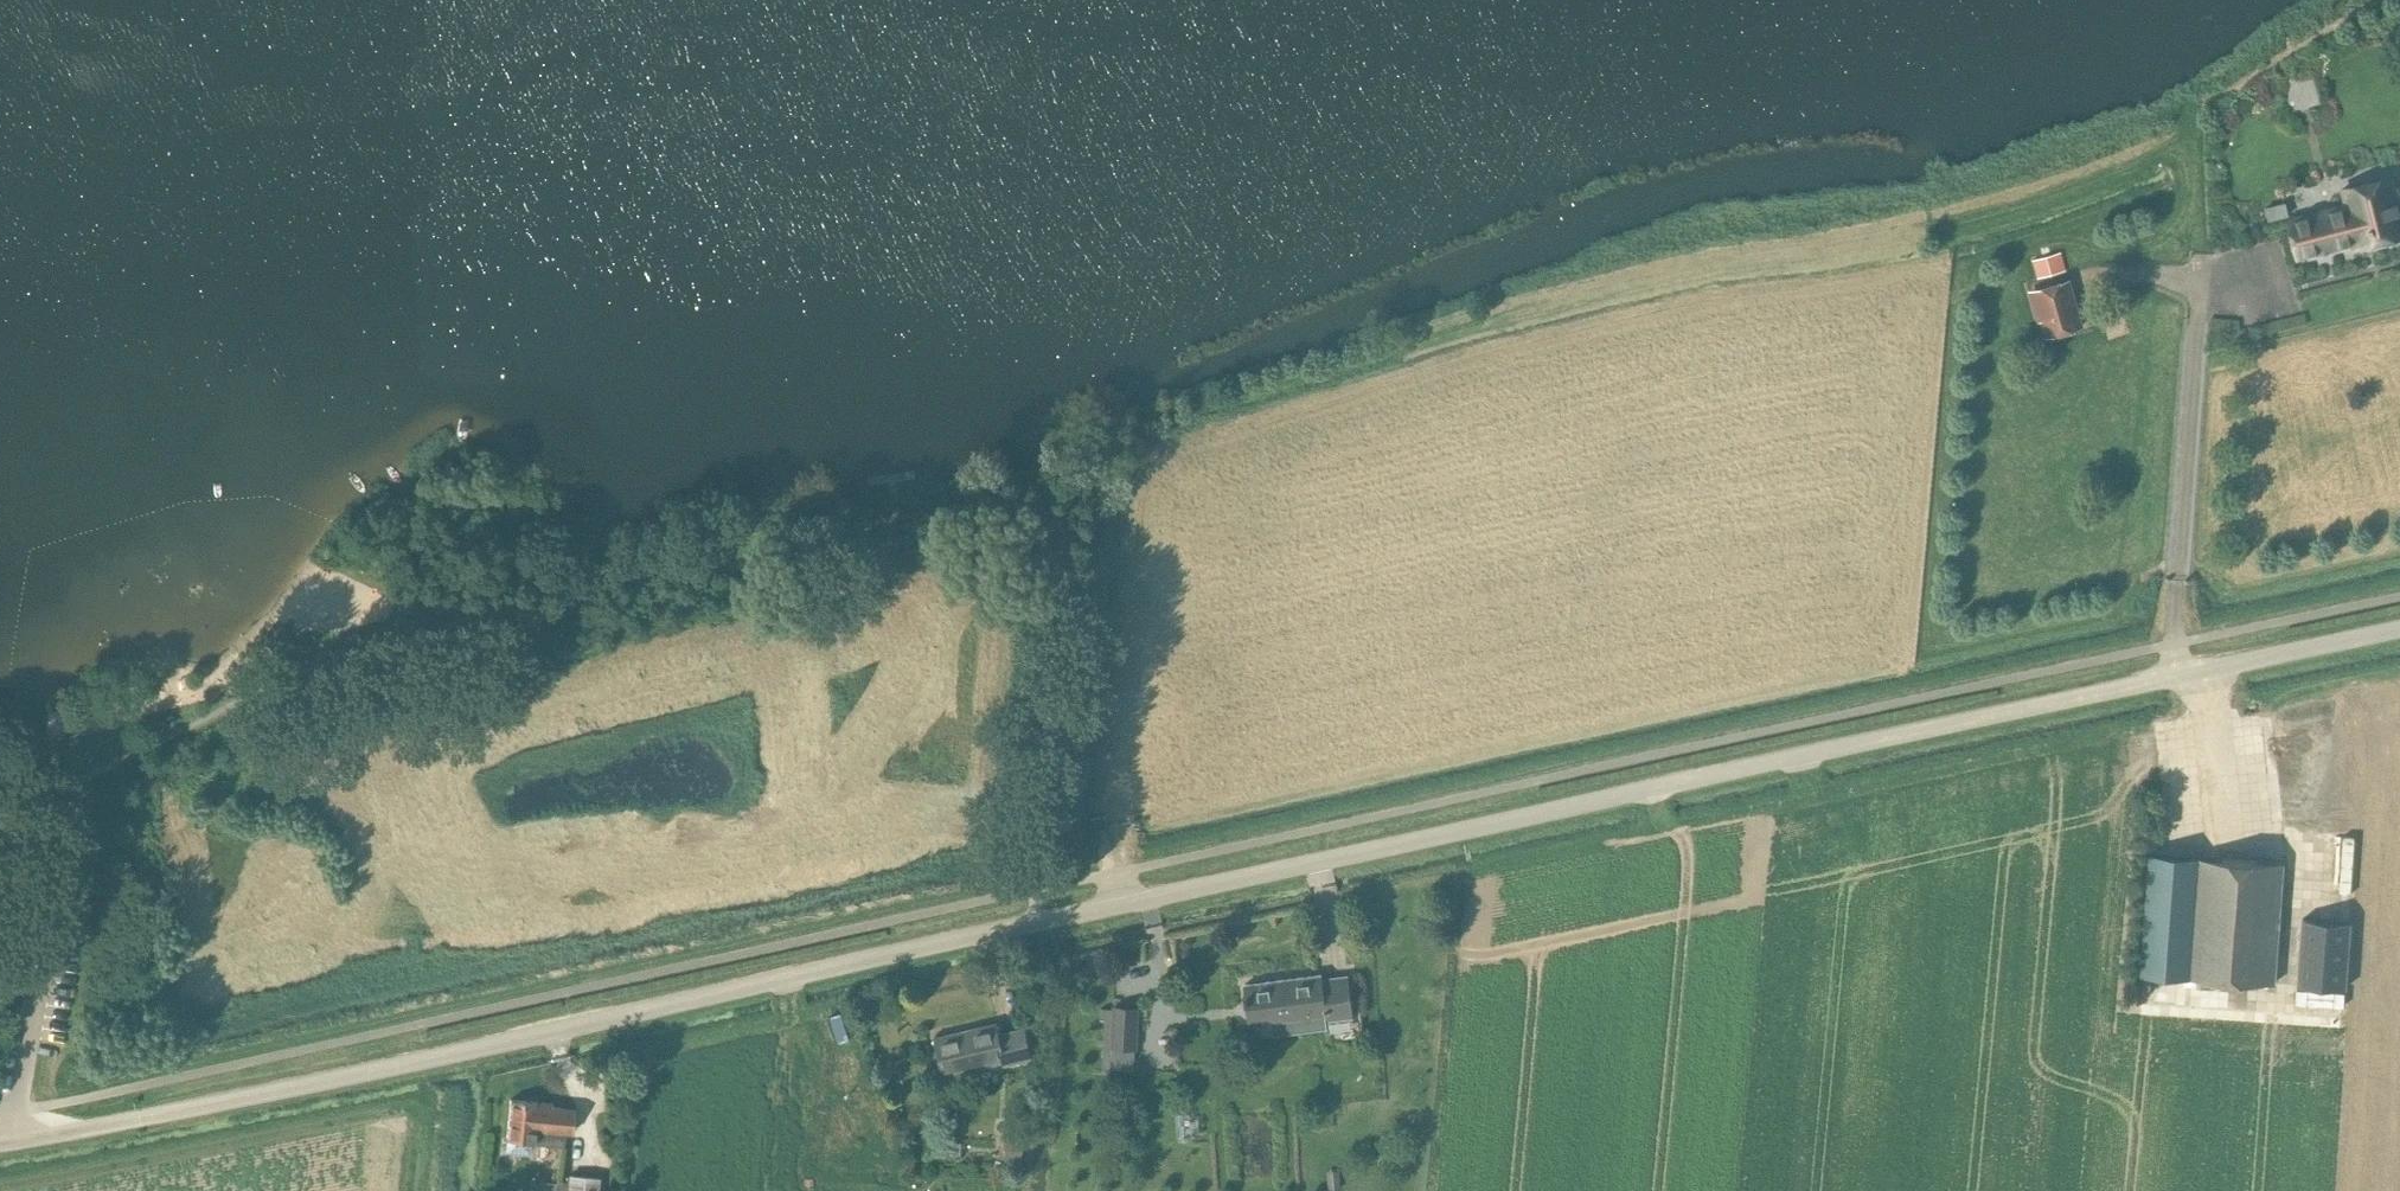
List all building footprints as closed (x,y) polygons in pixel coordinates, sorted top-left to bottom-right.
[(2333,245),(2357,239),(2359,244),(2399,233),(2399,222),(2388,176),(2342,188),(2346,205),(2324,210),(2333,245)] [(2285,202),(2265,207),(2268,220),(2288,215),(2285,202)] [(2299,253),(2333,245),(2324,210),(2290,219),(2299,253)] [(2052,255),(2032,260),(2037,277),(2065,270),(2060,253),(2052,255)] [(2084,327),(2070,278),(2027,290),(2036,322),(2040,321),(2045,338),(2084,327)] [(1094,828),(1108,825),(1105,814),(1091,817),(1094,828)] [(2149,853),(2139,974),(2191,978),(2200,858),(2149,853)] [(2200,858),(2191,978),(2274,984),(2283,863),(2247,861),(2200,858)] [(2345,988),(2351,924),(2302,920),(2296,984),(2345,988)] [(1321,980),(1321,975),(1246,984),(1251,1026),(1326,1016),(1326,1021),(1352,1018),(1347,977),(1321,980)] [(1114,1008),(1112,1046),(1136,1047),(1137,1009),(1114,1008)] [(997,1035),(995,1024),(935,1038),(944,1075),(1002,1061),(1003,1066),(1032,1059),(1024,1028),(997,1035)] [(1135,1049),(1112,1048),(1112,1069),(1134,1070),(1135,1049)] [(505,1139),(504,1151),(529,1154),(531,1142),(533,1142),(563,1145),(564,1131),(572,1132),(574,1109),(538,1105),(538,1103),(510,1100),(507,1139),(505,1139)] [(1177,1144),(1192,1143),(1191,1115),(1176,1116),(1177,1144)] [(913,1154),(903,1156),(906,1170),(916,1167),(913,1154)] [(1385,1155),(1371,1156),(1372,1165),(1386,1164),(1385,1155)] [(1340,1172),(1327,1173),(1328,1190),(1340,1189),(1340,1172)] [(568,1190),(598,1190),(599,1177),(569,1175),(569,1181),(568,1190)]
